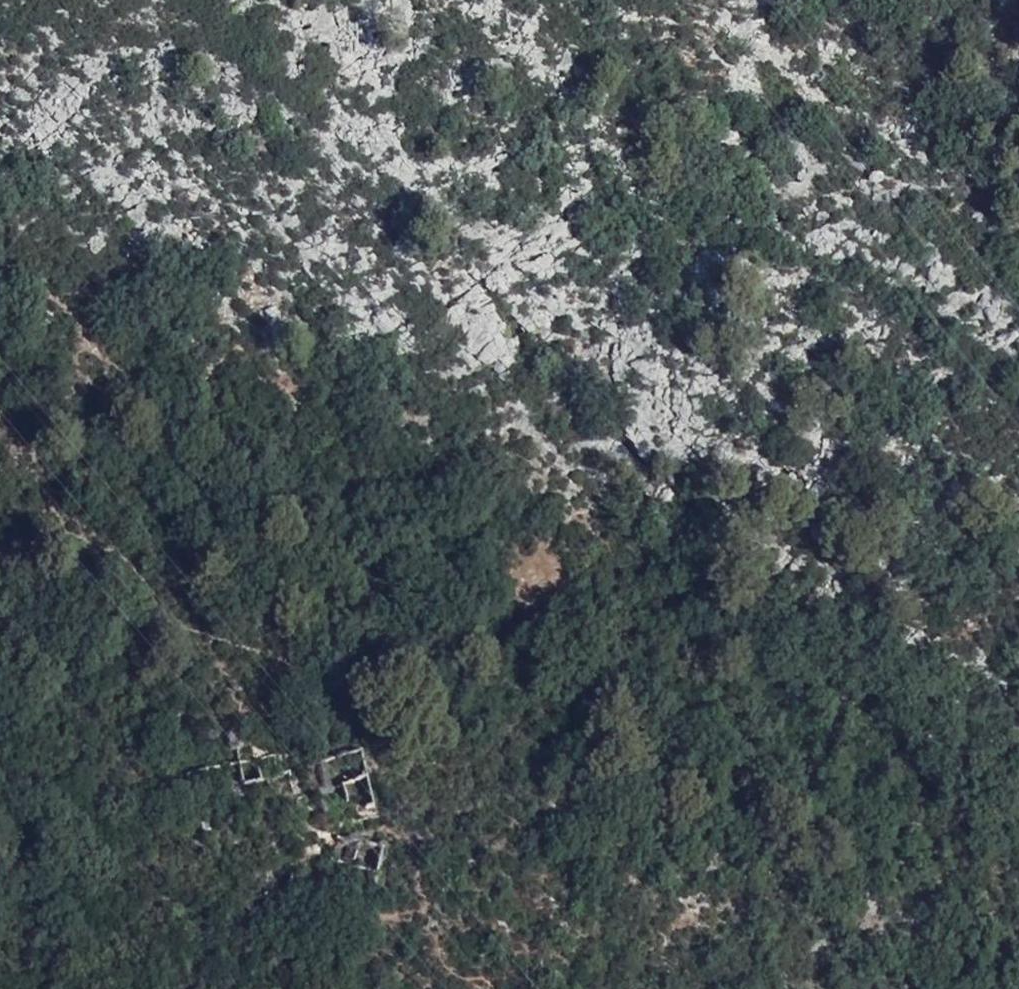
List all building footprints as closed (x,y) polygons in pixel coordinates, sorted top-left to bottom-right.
[(361,751),(320,761),(326,786),(319,788),(327,824),(376,812),(361,751)] [(286,754),(203,769),(208,797),(291,781),(286,754)] [(386,848),(340,836),(333,863),(379,875),(386,848)]
